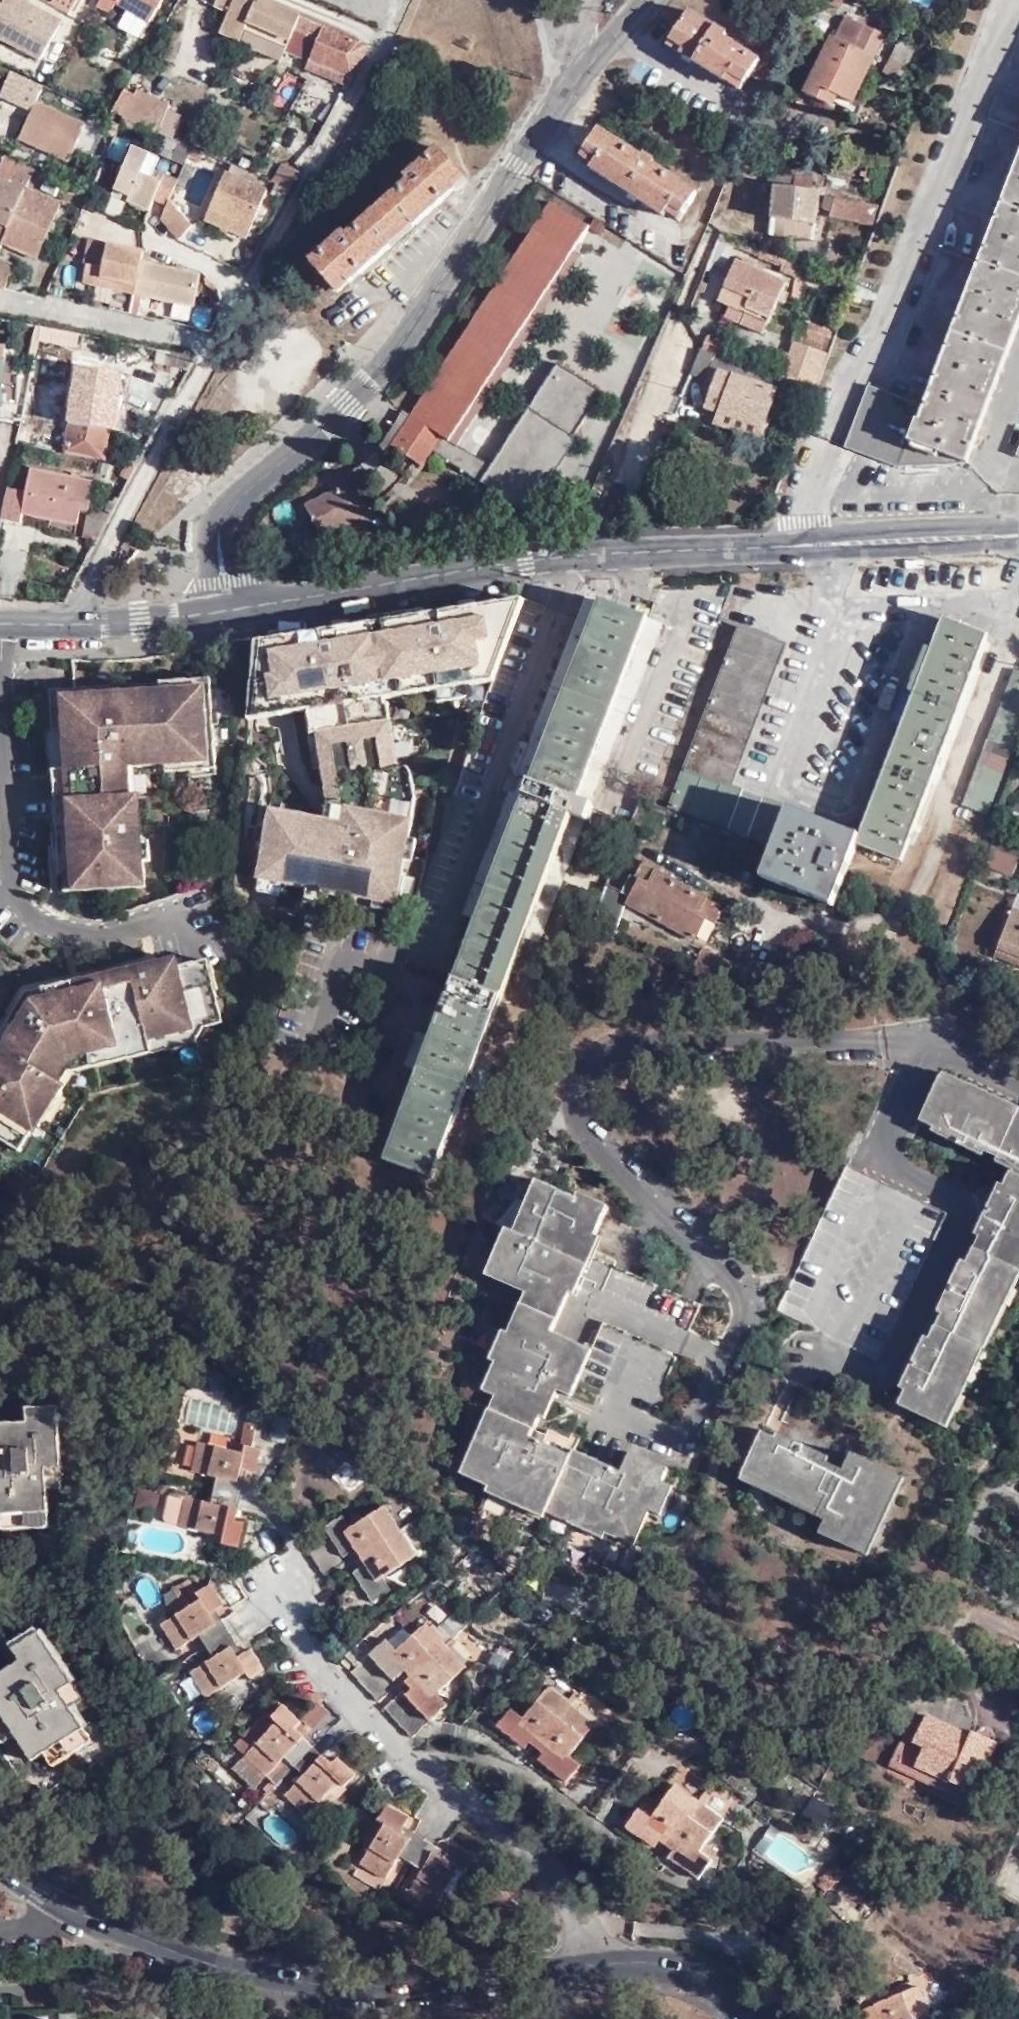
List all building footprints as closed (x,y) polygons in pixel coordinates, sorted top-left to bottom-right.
[(42,60),(64,21),(26,0),(0,0),(0,37),(42,60)] [(115,2),(112,0),(99,0),(96,5),(109,12),(115,2)] [(115,2),(149,20),(160,0),(112,0),(115,2)] [(311,16),(270,0),(214,0),(213,2),(229,8),(220,30),(242,39),(246,27),(287,44),(295,29),(305,32),(311,16)] [(724,71),(738,81),(745,72),(754,79),(765,63),(720,34),(723,30),(686,5),(667,33),(679,41),(676,47),(720,76),(724,71)] [(881,33),(842,14),(832,34),(826,32),(799,90),(829,104),(834,95),(849,102),(881,33)] [(358,36),(311,16),(305,32),(319,38),(311,55),(352,73),(364,50),(358,36)] [(287,44),(246,27),(242,39),(283,54),(286,47),(287,44)] [(287,44),(286,47),(297,52),(305,32),(295,29),(287,44)] [(305,32),(297,52),(310,57),(311,55),(319,38),(305,32)] [(663,39),(676,47),(679,41),(667,33),(663,39)] [(898,41),(884,73),(898,78),(911,46),(898,41)] [(347,82),(352,73),(311,55),(307,66),(347,82)] [(735,87),(738,81),(724,71),(720,76),(735,87)] [(28,119),(36,102),(7,89),(0,105),(0,106),(28,119)] [(137,89),(134,95),(130,107),(125,116),(156,131),(172,137),(182,115),(167,107),(169,102),(137,89)] [(114,112),(125,116),(130,107),(134,95),(125,92),(114,112)] [(50,93),(46,104),(86,120),(91,109),(50,93)] [(84,123),(36,102),(28,119),(19,138),(68,159),(84,123)] [(641,154),(597,124),(582,146),(594,154),(588,164),(663,213),(669,202),(682,211),(695,189),(651,161),(653,157),(643,151),(641,154)] [(920,404),(867,383),(842,444),(894,465),(964,459),(1018,315),(1018,142),(920,404)] [(171,174),(164,170),(160,179),(150,174),(154,165),(158,155),(133,144),(115,186),(131,193),(128,197),(149,207),(154,196),(166,201),(169,197),(175,183),(178,177),(171,174)] [(343,229),(309,259),(332,286),(343,276),(347,280),(389,243),(385,239),(409,218),(413,223),(454,186),(450,182),(463,171),(440,144),(404,176),(408,180),(347,233),(343,229)] [(200,159),(202,153),(190,148),(188,154),(200,159)] [(34,168),(5,155),(0,165),(0,219),(9,223),(4,234),(2,239),(37,254),(60,201),(25,186),(34,168)] [(291,187),(300,170),(283,162),(273,179),(291,187)] [(164,170),(154,165),(150,174),(160,179),(164,170)] [(247,235),(267,188),(267,187),(228,169),(207,216),(247,235)] [(771,220),(815,225),(819,193),(809,192),(811,180),(795,178),(793,190),(775,187),(771,220)] [(267,187),(267,188),(286,197),(290,190),(270,182),(267,187)] [(113,191),(128,197),(131,193),(115,186),(113,191)] [(169,197),(166,201),(160,216),(177,236),(192,223),(169,197)] [(441,432),(457,441),(494,380),(487,375),(586,222),(549,198),(412,409),(391,441),(394,443),(421,461),(429,448),(441,432)] [(873,226),(875,219),(875,205),(833,200),(830,219),(873,226)] [(0,219),(0,232),(4,234),(9,223),(0,219)] [(813,240),(815,225),(771,220),(769,234),(813,240)] [(736,250),(757,257),(760,250),(739,243),(717,234),(714,240),(736,250)] [(104,265),(110,241),(89,237),(83,262),(89,263),(89,262),(104,265)] [(85,278),(116,285),(117,278),(137,283),(135,290),(144,292),(195,303),(202,271),(143,259),(146,248),(110,241),(104,265),(89,262),(89,263),(85,278)] [(760,250),(757,257),(779,266),(777,271),(797,280),(803,268),(760,250)] [(5,285),(13,266),(0,260),(0,284),(5,285)] [(783,283),(734,262),(716,302),(728,307),(747,315),(765,323),(783,283)] [(116,285),(135,290),(137,283),(117,278),(116,285)] [(144,292),(135,290),(131,310),(139,312),(144,292)] [(747,315),(728,307),(725,313),(744,321),(747,315)] [(796,328),(792,338),(825,350),(835,326),(805,316),(800,330),(796,328)] [(79,345),(82,331),(54,326),(52,340),(79,345)] [(700,345),(730,356),(734,345),(735,341),(708,332),(698,345),(700,345)] [(792,338),(780,373),(781,373),(813,384),(814,382),(825,350),(792,338)] [(730,356),(700,345),(689,371),(711,380),(728,386),(719,410),(720,410),(760,426),(762,426),(777,384),(781,373),(780,373),(753,364),(730,356)] [(734,345),(730,356),(753,364),(756,352),(734,345)] [(0,346),(0,357),(12,358),(13,346),(0,346)] [(198,354),(170,349),(167,363),(190,367),(198,354)] [(23,403),(24,371),(12,370),(12,358),(0,357),(0,402),(23,403)] [(488,461),(487,461),(476,478),(525,508),(601,390),(553,360),(488,461)] [(80,367),(67,450),(107,458),(112,427),(117,428),(126,374),(80,367)] [(781,373),(777,384),(780,385),(778,389),(807,400),(813,384),(781,373)] [(135,376),(126,374),(117,428),(126,429),(135,376)] [(756,437),(760,426),(720,410),(719,410),(728,386),(711,380),(702,405),(714,409),(711,420),(756,437)] [(406,406),(375,450),(384,458),(394,443),(391,441),(412,409),(406,406)] [(487,461),(457,441),(441,432),(429,448),(476,478),(487,461)] [(384,458),(375,450),(370,455),(363,460),(371,469),(379,463),(384,458)] [(332,477),(336,485),(353,476),(355,479),(363,475),(371,469),(363,460),(351,468),(332,477)] [(25,488),(9,485),(3,515),(20,519),(22,509),(77,520),(80,510),(87,512),(94,479),(30,466),(25,488)] [(336,485),(305,500),(320,532),(369,507),(355,479),(353,476),(336,485)] [(82,538),(95,541),(109,517),(87,512),(82,538)] [(529,593),(263,633),(253,716),(308,707),(321,792),(353,800),(418,813),(395,695),(498,679),(529,593)] [(648,615),(601,598),(384,1157),(432,1176),(648,615)] [(858,834),(856,840),(901,857),(986,639),(942,621),(858,834)] [(774,637),(737,624),(668,804),(744,832),(757,796),(719,780),(774,637)] [(962,801),(985,812),(1018,722),(1018,667),(1015,665),(962,801)] [(206,667),(44,677),(47,714),(60,713),(62,756),(64,787),(51,788),(53,818),(66,817),(68,859),(72,859),(73,876),(140,873),(137,814),(135,783),(126,783),(125,753),(161,751),(162,758),(183,757),(212,755),(206,667)] [(62,756),(49,757),(51,788),(64,787),(62,756)] [(757,796),(744,832),(773,844),(787,807),(757,796)] [(400,904),(418,813),(353,800),(349,816),(274,801),(259,875),(400,904)] [(761,876),(787,885),(813,818),(787,807),(773,844),(761,876)] [(66,817),(53,818),(56,860),(59,860),(68,859),(66,817)] [(858,834),(813,818),(787,885),(831,902),(838,888),(856,840),(858,834)] [(989,847),(992,848),(999,831),(993,828),(986,846),(989,847)] [(999,828),(999,831),(992,848),(1015,856),(1018,857),(1018,852),(1018,835),(999,828)] [(992,848),(989,847),(982,866),(1007,875),(1015,856),(992,848)] [(68,859),(59,860),(60,877),(73,876),(72,859),(68,859)] [(698,912),(707,898),(658,873),(641,864),(633,876),(629,874),(619,891),(623,893),(629,895),(627,901),(694,939),(706,917),(698,912)] [(608,933),(623,893),(619,891),(608,884),(587,924),(608,933)] [(723,906),(707,898),(698,912),(706,917),(715,921),(723,906)] [(1006,966),(1018,969),(1018,925),(1006,966)] [(4,1131),(16,1112),(17,1113),(47,1065),(53,1068),(68,1043),(189,1016),(217,1010),(203,947),(174,953),(172,943),(126,953),(128,962),(69,976),(27,987),(20,997),(13,993),(0,1014),(0,1129),(4,1131)] [(13,993),(20,997),(27,987),(69,976),(67,969),(21,980),(13,993)] [(193,1030),(189,1016),(68,1043),(53,1068),(57,1071),(64,1059),(193,1030)] [(28,1119),(29,1121),(59,1072),(57,1071),(53,1068),(47,1065),(17,1113),(28,1119)] [(945,1069),(921,1117),(935,1125),(933,1130),(982,1154),(986,1150),(998,1156),(997,1161),(1012,1169),(1005,1181),(1001,1182),(978,1231),(981,1232),(968,1261),(964,1259),(940,1308),(944,1311),(931,1337),(925,1333),(900,1384),(907,1388),(901,1401),(946,1424),(1018,1276),(1018,1105),(945,1069)] [(16,1112),(4,1131),(16,1138),(28,1119),(17,1113),(16,1112)] [(948,1212),(851,1162),(780,1306),(876,1355),(948,1212)] [(488,1489),(523,1505),(551,1439),(536,1431),(544,1408),(551,1410),(561,1386),(571,1393),(594,1341),(632,1253),(599,1240),(615,1202),(580,1187),(577,1193),(537,1175),(516,1223),(510,1220),(489,1269),(530,1287),(511,1328),(504,1325),(491,1354),(499,1359),(481,1400),(490,1405),(461,1469),(489,1483),(488,1489)] [(637,1256),(632,1253),(594,1341),(595,1341),(673,1373),(681,1356),(695,1361),(722,1298),(635,1261),(637,1256)] [(60,1400),(30,1401),(31,1415),(0,1417),(0,1507),(4,1507),(6,1522),(52,1520),(51,1481),(58,1481),(65,1480),(60,1400)] [(867,1553),(905,1477),(854,1451),(845,1469),(829,1460),(832,1456),(782,1431),(779,1436),(764,1429),(742,1476),(826,1520),(821,1530),(867,1553)] [(246,1445),(201,1433),(194,1464),(220,1471),(213,1495),(189,1489),(189,1490),(182,1519),(226,1529),(225,1535),(238,1539),(244,1513),(239,1512),(251,1461),(256,1463),(261,1441),(249,1438),(246,1445)] [(573,1450),(551,1439),(523,1505),(544,1513),(547,1507),(605,1533),(607,1529),(634,1542),(652,1504),(662,1508),(675,1483),(665,1478),(669,1465),(633,1447),(623,1467),(577,1445),(573,1450)] [(172,1487),(167,1512),(171,1517),(182,1519),(189,1490),(172,1487)] [(418,1548),(387,1498),(350,1518),(343,1508),(325,1519),(334,1532),(310,1545),(323,1568),(349,1555),(345,1548),(351,1544),(362,1563),(356,1566),(374,1596),(391,1585),(385,1571),(418,1548)] [(204,1592),(200,1584),(193,1573),(176,1583),(188,1603),(204,1592)] [(188,1603),(163,1617),(179,1642),(201,1630),(215,1651),(194,1665),(208,1690),(248,1666),(252,1671),(265,1663),(251,1641),(245,1644),(219,1602),(224,1597),(212,1577),(200,1584),(204,1592),(188,1603)] [(386,1633),(352,1664),(380,1695),(398,1677),(395,1672),(399,1668),(413,1682),(405,1688),(403,1685),(386,1701),(412,1731),(447,1698),(437,1687),(467,1658),(429,1617),(396,1644),(386,1633)] [(41,1626),(15,1642),(22,1655),(0,1668),(0,1729),(4,1736),(17,1730),(33,1754),(46,1748),(53,1760),(93,1735),(72,1700),(83,1693),(41,1626)] [(598,1716),(552,1680),(526,1711),(514,1702),(500,1720),(525,1741),(531,1735),(545,1746),(540,1753),(569,1776),(583,1758),(573,1749),(598,1716)] [(318,1696),(303,1710),(314,1719),(327,1704),(318,1696)] [(279,1715),(246,1749),(269,1771),(287,1751),(305,1768),(285,1787),(308,1808),(342,1774),(348,1779),(357,1768),(339,1749),(333,1755),(297,1719),(301,1714),(284,1699),(273,1709),(279,1715)] [(323,1738),(339,1715),(330,1709),(315,1733),(323,1738)] [(913,1718),(893,1761),(979,1802),(1007,1744),(977,1730),(974,1735),(928,1712),(921,1722),(913,1718)] [(709,1837),(725,1815),(678,1779),(659,1804),(651,1813),(641,1805),(629,1821),(657,1841),(661,1836),(667,1841),(676,1848),(674,1853),(700,1871),(712,1855),(701,1847),(709,1837)] [(648,1795),(641,1805),(651,1813),(659,1804),(648,1795)] [(411,1810),(391,1796),(381,1813),(387,1817),(364,1856),(388,1873),(403,1850),(424,1863),(410,1885),(436,1904),(447,1886),(461,1862),(467,1865),(474,1850),(453,1837),(450,1843),(408,1817),(411,1810)] [(825,1828),(836,1810),(815,1797),(804,1815),(825,1828)] [(701,1847),(712,1855),(720,1844),(709,1837),(701,1847)] [(467,1865),(461,1862),(447,1886),(458,1892),(470,1871),(465,1868),(467,1865)] [(837,1874),(827,1863),(815,1875),(813,1881),(821,1889),(837,1874)] [(920,1978),(880,1993),(876,1981),(857,1990),(869,2018),(874,2018),(877,2017),(878,2018),(937,2018),(920,1978)]
